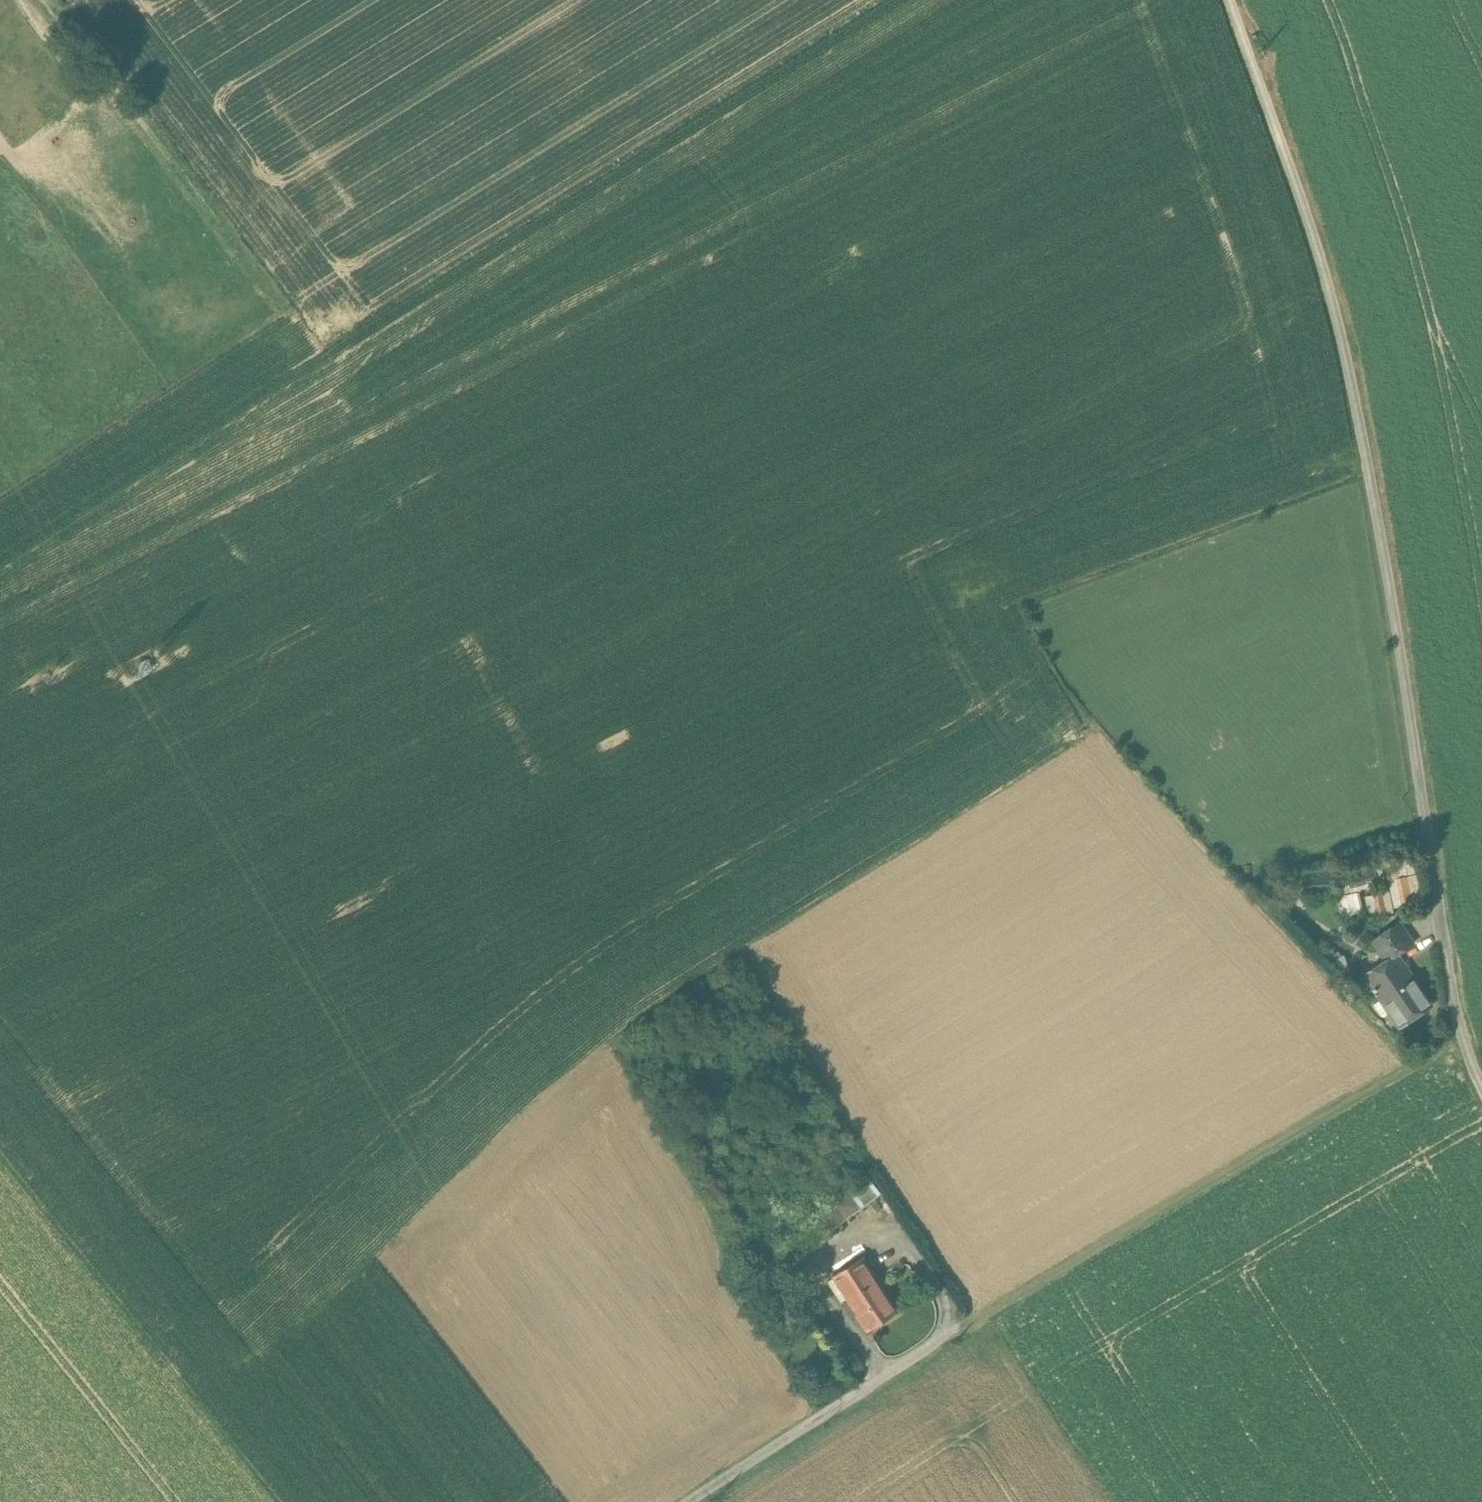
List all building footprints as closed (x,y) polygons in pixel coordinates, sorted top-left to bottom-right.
[(1376,872),(1349,879),(1351,887),(1378,879),(1376,872)] [(1407,876),(1397,878),(1403,905),(1412,903),(1407,876)] [(1382,893),(1374,895),(1378,915),(1386,913),(1382,893)] [(1400,921),(1372,940),(1386,960),(1398,952),(1399,954),(1415,943),(1400,921)] [(1399,954),(1398,952),(1386,960),(1363,976),(1380,1001),(1381,1001),(1400,1028),(1433,1005),(1399,954)] [(858,1188),(859,1196),(877,1195),(876,1176),(860,1177),(860,1188),(858,1188)] [(863,1206),(849,1188),(836,1199),(850,1217),(863,1206)] [(836,1199),(812,1217),(826,1235),(850,1217),(836,1199)] [(886,1289),(864,1255),(833,1275),(848,1297),(859,1313),(857,1315),(868,1331),(898,1311),(884,1290),(886,1289)] [(848,1297),(833,1275),(827,1279),(842,1301),(848,1297)]
